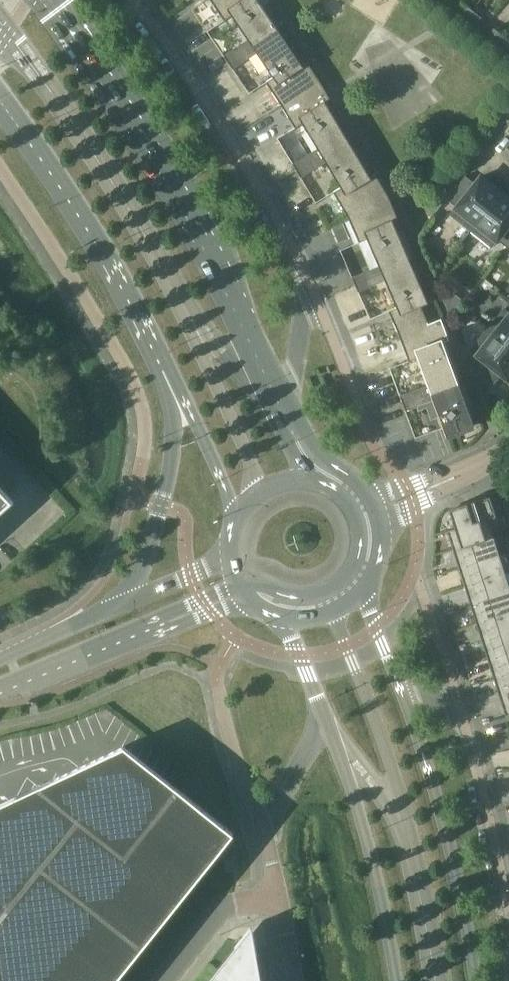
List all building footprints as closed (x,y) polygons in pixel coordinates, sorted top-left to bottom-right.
[(278,29),(259,0),(211,0),(225,20),(232,15),(248,39),(253,46),(278,29)] [(456,10),(466,17),(472,9),(463,1),(456,10)] [(475,25),(482,17),(472,9),(466,17),(475,25)] [(488,35),(497,43),(504,35),(494,27),(488,35)] [(253,46),(248,39),(236,47),(245,60),(257,52),(273,76),(266,81),(281,104),(319,80),(307,61),(302,65),(278,29),(253,46)] [(508,48),(508,39),(504,35),(497,43),(507,51),(508,48)] [(245,60),(236,47),(224,56),(233,69),(245,60)] [(319,80),(281,104),(295,128),(303,123),(318,148),(322,155),(348,139),(326,102),(331,99),(319,80)] [(306,155),(314,169),(326,162),(341,187),(333,191),(348,216),(388,195),(375,174),(371,177),(348,139),(322,155),(318,148),(306,155)] [(314,169),(306,155),(292,163),(301,177),(314,169)] [(501,192),(502,193),(504,190),(491,179),(488,182),(481,176),(475,183),(465,175),(447,198),(457,206),(451,214),(471,230),(501,192)] [(501,192),(471,230),(492,246),(498,239),(508,247),(508,245),(508,198),(502,193),(501,192)] [(382,273),(410,260),(393,221),(398,218),(388,195),(348,216),(359,242),(367,238),(379,265),(382,273)] [(389,310),(400,335),(429,324),(421,306),(428,302),(410,260),(382,273),(379,265),(366,271),(372,286),(385,280),(397,307),(389,310)] [(372,286),(366,271),(352,277),(358,292),(372,286)] [(504,308),(488,328),(494,333),(493,334),(508,346),(508,313),(504,308)] [(429,324),(400,335),(409,361),(417,358),(427,385),(430,393),(459,382),(443,339),(436,342),(429,324)] [(493,334),(494,333),(488,328),(471,349),(478,355),(471,365),(494,384),(502,374),(508,379),(508,346),(493,334)] [(430,393),(427,385),(414,390),(420,405),(433,400),(446,436),(475,425),(459,382),(430,393)] [(420,405),(414,390),(400,395),(405,410),(420,405)] [(12,501),(0,488),(0,511),(12,501)] [(455,527),(455,528),(488,518),(496,516),(490,496),(449,509),(455,527)] [(488,518),(455,528),(455,527),(447,529),(453,549),(494,536),(488,518)] [(453,549),(459,567),(500,554),(494,536),(453,549)] [(459,567),(465,585),(505,573),(500,554),(459,567)] [(471,604),(508,592),(508,584),(505,573),(465,585),(471,604)] [(508,612),(508,592),(471,604),(476,622),(508,612)] [(482,640),(508,632),(508,612),(476,622),(482,640)] [(508,652),(508,632),(482,640),(488,659),(508,652)] [(494,677),(508,672),(508,652),(488,659),(494,677)] [(508,692),(508,672),(494,677),(500,695),(508,692)] [(500,695),(506,715),(508,714),(508,692),(500,695)] [(0,802),(0,980),(116,980),(234,832),(124,744),(0,802)] [(252,925),(207,980),(261,980),(252,925)]
